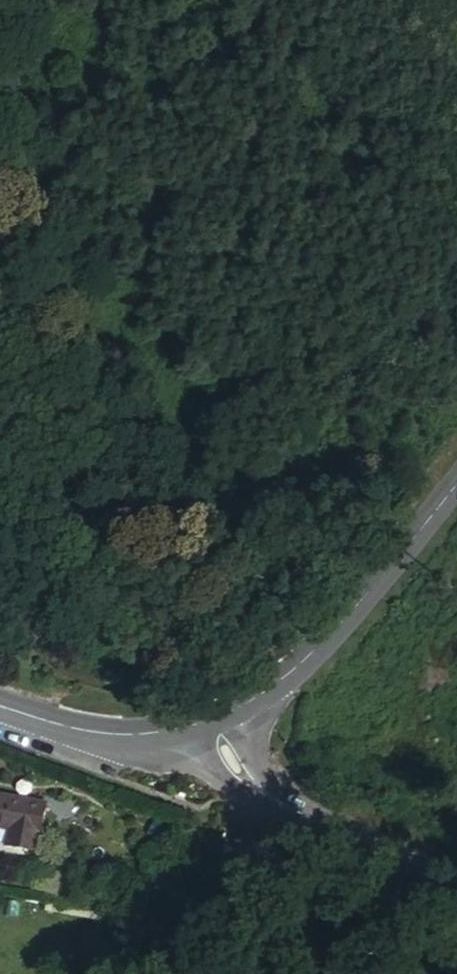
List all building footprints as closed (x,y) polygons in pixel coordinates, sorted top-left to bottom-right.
[(0,805),(0,829),(14,833),(9,860),(43,867),(54,820),(0,805)]
